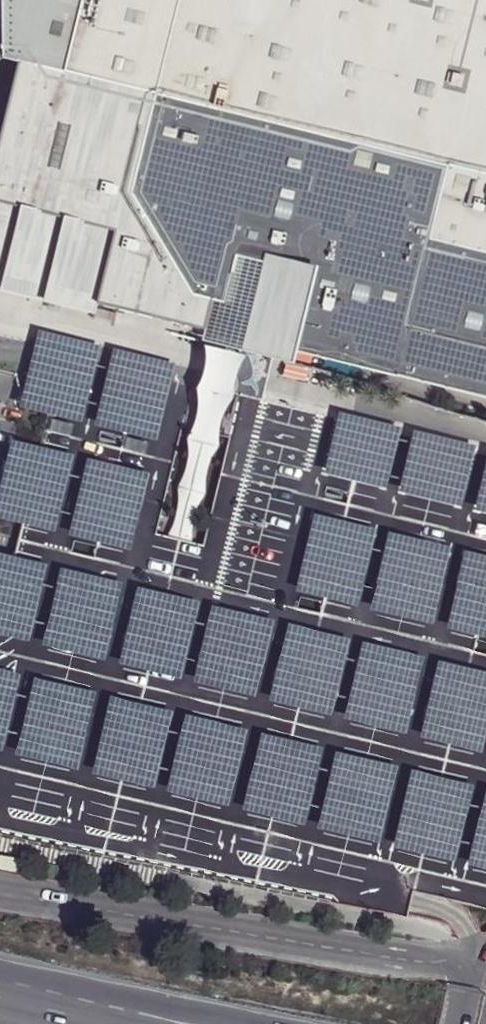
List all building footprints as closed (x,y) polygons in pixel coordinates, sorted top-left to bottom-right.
[(16,63),(0,134),(0,292),(95,314),(97,305),(171,322),(206,331),(203,342),(248,353),(294,364),(297,353),(485,396),(485,0),(0,0),(0,58),(16,63)] [(69,353),(16,560),(0,622),(0,833),(406,917),(409,902),(412,891),(485,908),(485,446),(69,353)]
